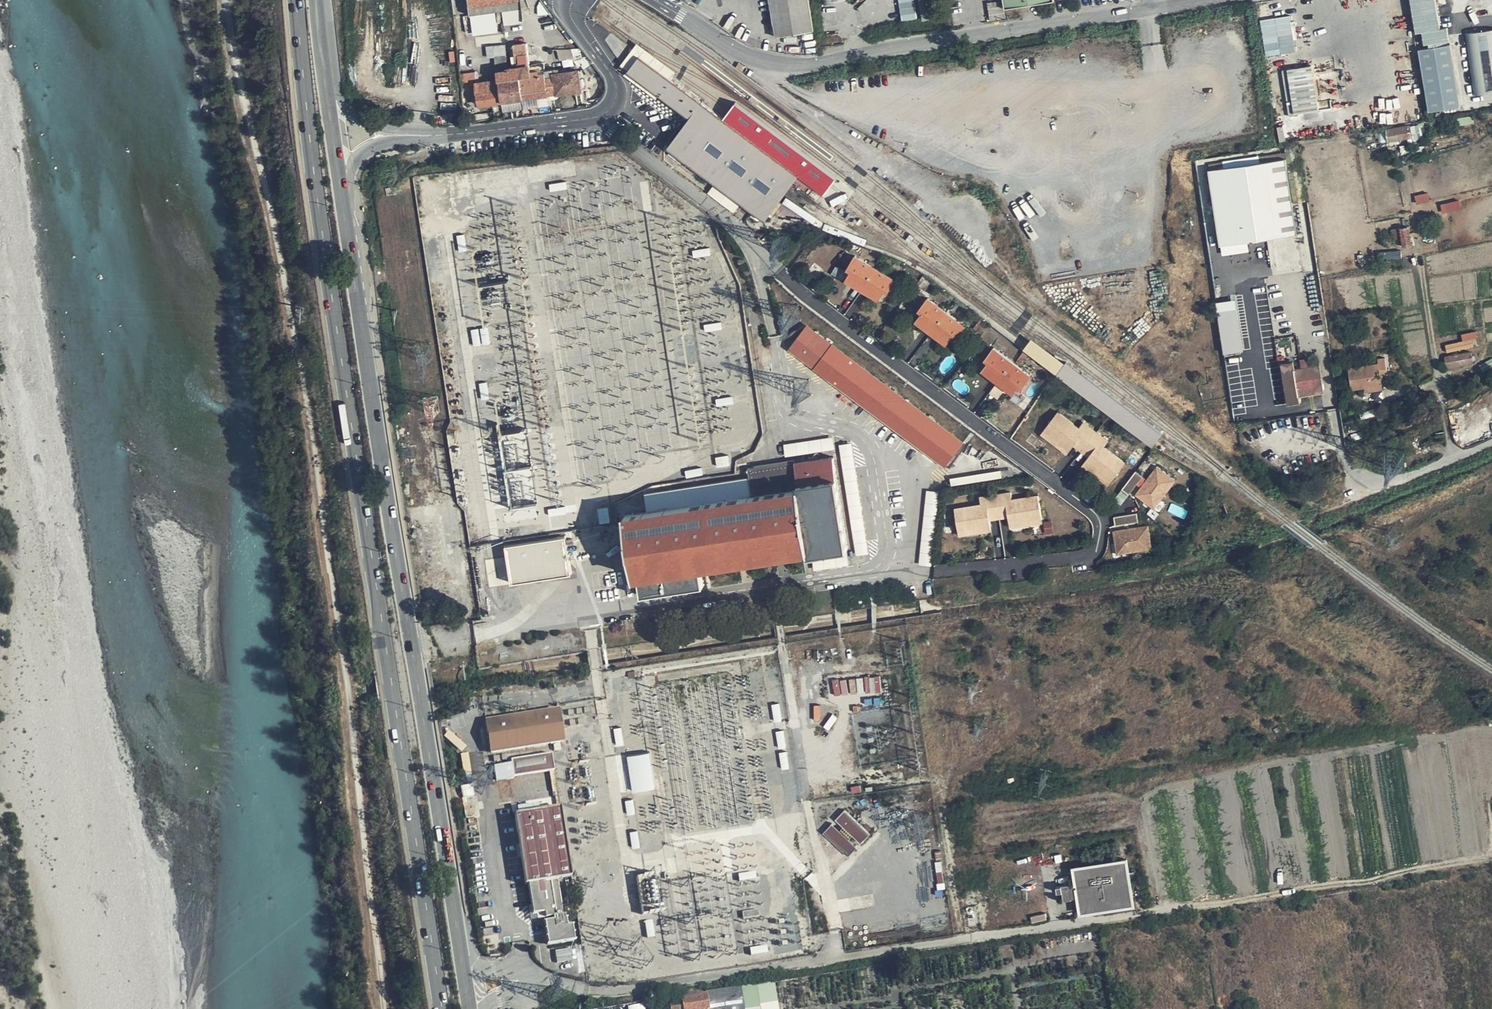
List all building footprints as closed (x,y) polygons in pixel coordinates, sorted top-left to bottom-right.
[(471,16),(502,11),(502,15),(503,15),(520,12),(519,0),(470,0),(471,16)] [(808,0),(770,0),(776,36),(813,31),(808,0)] [(902,19),(917,17),(916,0),(900,0),(902,19)] [(939,0),(921,0),(924,19),(941,16),(939,0)] [(1440,0),(1412,0),(1416,35),(1444,31),(1440,0)] [(1263,27),(1264,36),(1277,34),(1290,31),(1288,22),(1263,27)] [(1465,35),(1473,98),(1491,96),(1491,31),(1465,35)] [(1277,34),(1264,36),(1265,45),(1278,43),(1277,34)] [(544,72),(543,64),(529,66),(527,45),(516,47),(518,67),(508,69),(508,70),(498,72),(500,80),(503,102),(503,105),(512,104),(512,101),(529,98),(538,97),(547,95),(546,83),(544,72)] [(638,58),(669,82),(675,74),(636,45),(619,66),(627,72),(638,58)] [(1458,110),(1450,47),(1420,51),(1428,114),(1458,110)] [(466,56),(458,57),(460,74),(468,73),(466,56)] [(688,121),(700,105),(675,86),(669,82),(638,58),(627,72),(626,74),(657,98),(688,121)] [(508,70),(508,69),(506,59),(494,60),(496,72),(498,72),(508,70)] [(554,71),(544,72),(546,83),(555,82),(554,75),(554,71)] [(546,83),(547,95),(547,99),(558,97),(558,95),(581,91),(578,72),(554,75),(555,82),(546,83)] [(1316,74),(1317,87),(1336,86),(1335,72),(1316,74)] [(468,73),(460,74),(461,83),(475,81),(474,73),(468,73)] [(657,98),(626,74),(623,77),(655,101),(657,98)] [(503,102),(500,80),(476,83),(479,106),(492,104),(503,102)] [(1326,113),(1324,96),(1311,97),(1309,87),(1288,91),(1292,119),(1326,113)] [(513,111),(512,104),(503,105),(504,113),(513,111)] [(504,113),(503,105),(492,107),(493,114),(504,113)] [(700,105),(688,121),(682,129),(666,150),(676,157),(764,223),(782,199),(791,186),(798,178),(721,121),(700,105)] [(734,105),(721,121),(798,178),(823,196),(834,180),(734,105)] [(637,127),(625,118),(621,124),(632,133),(637,127)] [(1411,136),(1409,126),(1387,129),(1389,140),(1411,136)] [(1284,159),(1299,157),(1297,144),(1282,147),(1283,152),(1284,159)] [(1247,165),(1284,159),(1283,152),(1246,158),(1247,165)] [(1291,201),(1306,199),(1299,157),(1284,159),(1247,165),(1235,167),(1209,171),(1220,246),(1296,234),(1291,201)] [(1208,164),(1209,171),(1235,167),(1233,160),(1208,164)] [(566,181),(549,184),(550,191),(567,189),(566,181)] [(1410,239),(1419,238),(1431,235),(1428,222),(1417,225),(1408,227),(1410,239)] [(1402,246),(1411,245),(1410,239),(1408,227),(1400,229),(1402,246)] [(465,236),(459,237),(462,254),(468,253),(465,236)] [(710,249),(695,250),(696,258),(711,256),(710,249)] [(846,279),(863,289),(875,267),(854,255),(847,268),(851,270),(849,273),(846,279)] [(875,267),(863,289),(879,299),(882,293),(885,289),(888,290),(895,279),(875,267)] [(916,320),(932,332),(947,312),(928,297),(919,309),(922,311),(920,315),(916,320)] [(1239,306),(1217,309),(1223,352),(1245,349),(1239,306)] [(947,312),(932,332),(947,343),(951,338),(954,334),(957,337),(966,325),(947,312)] [(719,323),(703,325),(704,331),(720,329),(719,323)] [(963,443),(807,326),(792,349),(946,465),(963,443)] [(478,328),(471,329),(473,346),(480,345),(478,328)] [(487,328),(480,329),(483,345),(489,344),(487,328)] [(1053,372),(1056,374),(1120,422),(1125,416),(1129,410),(1032,339),(1029,342),(1023,350),(1053,372)] [(1444,357),(1469,352),(1467,343),(1443,349),(1444,357)] [(983,370),(999,382),(1014,362),(994,347),(986,359),(990,362),(987,365),(983,370)] [(1471,352),(1469,352),(1444,357),(1446,367),(1472,362),(1471,352)] [(1301,370),(1312,368),(1310,358),(1299,360),(1301,370)] [(1388,378),(1385,358),(1377,359),(1377,364),(1347,368),(1350,389),(1363,388),(1364,392),(1381,390),(1379,379),(1388,378)] [(1014,362),(999,382),(1014,393),(1018,388),(1020,384),(1024,387),(1032,375),(1014,362)] [(1319,367),(1312,368),(1301,370),(1295,371),(1293,364),(1280,367),(1286,403),(1300,401),(1299,396),(1323,392),(1319,367)] [(486,382),(479,383),(481,400),(488,399),(486,382)] [(732,397),(715,399),(716,406),(733,404),(732,397)] [(1058,414),(1043,432),(1058,443),(1055,446),(1068,455),(1074,447),(1077,443),(1091,454),(1089,458),(1082,467),(1094,476),(1097,472),(1111,483),(1125,465),(1104,449),(1108,443),(1083,424),(1079,429),(1058,414)] [(1058,443),(1043,432),(1041,435),(1055,446),(1058,443)] [(835,437),(785,445),(787,458),(837,450),(835,437)] [(520,491),(535,490),(533,453),(528,453),(527,441),(507,442),(511,500),(521,499),(520,491)] [(1077,443),(1074,447),(1089,458),(1091,454),(1077,443)] [(854,444),(841,446),(856,556),(870,555),(854,444)] [(727,455),(714,457),(716,467),(729,465),(727,455)] [(562,468),(555,469),(557,484),(564,483),(562,468)] [(701,468),(684,471),(685,478),(702,475),(701,468)] [(1148,509),(1170,480),(1154,468),(1143,482),(1137,478),(1125,492),(1148,509)] [(1108,487),(1111,483),(1097,472),(1094,476),(1108,487)] [(626,511),(635,578),(639,576),(643,598),(704,587),(701,567),(708,566),(737,561),(750,559),(773,556),(785,554),(800,552),(810,550),(811,555),(851,549),(842,474),(802,481),(802,485),(626,511)] [(932,567),(939,492),(928,491),(920,566),(932,567)] [(1008,514),(1009,519),(1011,527),(1025,525),(1024,522),(1042,519),(1038,497),(1012,500),(1011,494),(980,498),(981,505),(955,509),(958,531),(975,529),(975,533),(992,530),(991,522),(990,517),(1008,514)] [(607,507),(597,509),(599,524),(609,522),(607,507)] [(1151,540),(1149,520),(1131,522),(1130,514),(1116,516),(1116,525),(1112,525),(1115,545),(1151,540)] [(571,574),(565,536),(503,545),(509,584),(571,574)] [(571,637),(541,640),(543,655),(572,653),(571,637)] [(778,704),(771,705),(773,721),(780,720),(778,704)] [(563,740),(557,708),(485,720),(490,752),(563,740)] [(621,727),(613,729),(615,745),(623,743),(621,727)] [(782,729),(775,731),(778,748),(785,747),(782,729)] [(786,751),(778,752),(780,770),(788,769),(786,751)] [(510,759),(513,774),(513,777),(553,770),(551,753),(510,759)] [(649,760),(635,762),(636,769),(650,767),(649,760)] [(633,799),(624,801),(627,815),(635,814),(633,799)] [(527,886),(555,881),(570,879),(558,809),(513,816),(524,886),(527,886)] [(870,834),(844,810),(835,821),(860,844),(870,834)] [(856,847),(831,824),(822,834),(847,857),(856,847)] [(636,831),(629,832),(632,848),(639,847),(636,831)] [(1079,881),(1081,897),(1084,915),(1142,905),(1134,855),(1076,865),(1079,881)] [(754,872),(736,875),(737,883),(755,880),(754,872)] [(561,916),(555,881),(527,886),(532,916),(536,915),(537,921),(546,919),(546,922),(543,923),(547,946),(576,941),(573,926),(568,927),(567,920),(565,920),(564,916),(561,916)] [(1068,899),(1081,897),(1079,881),(1066,883),(1068,899)] [(758,910),(741,912),(742,919),(759,917),(758,910)] [(651,921),(645,923),(647,938),(654,937),(651,921)] [(765,947),(748,949),(749,957),(766,955),(765,947)] [(775,1001),(774,983),(706,993),(706,996),(670,1002),(669,997),(653,1000),(654,1008),(743,1008),(742,1005),(775,1001)]
